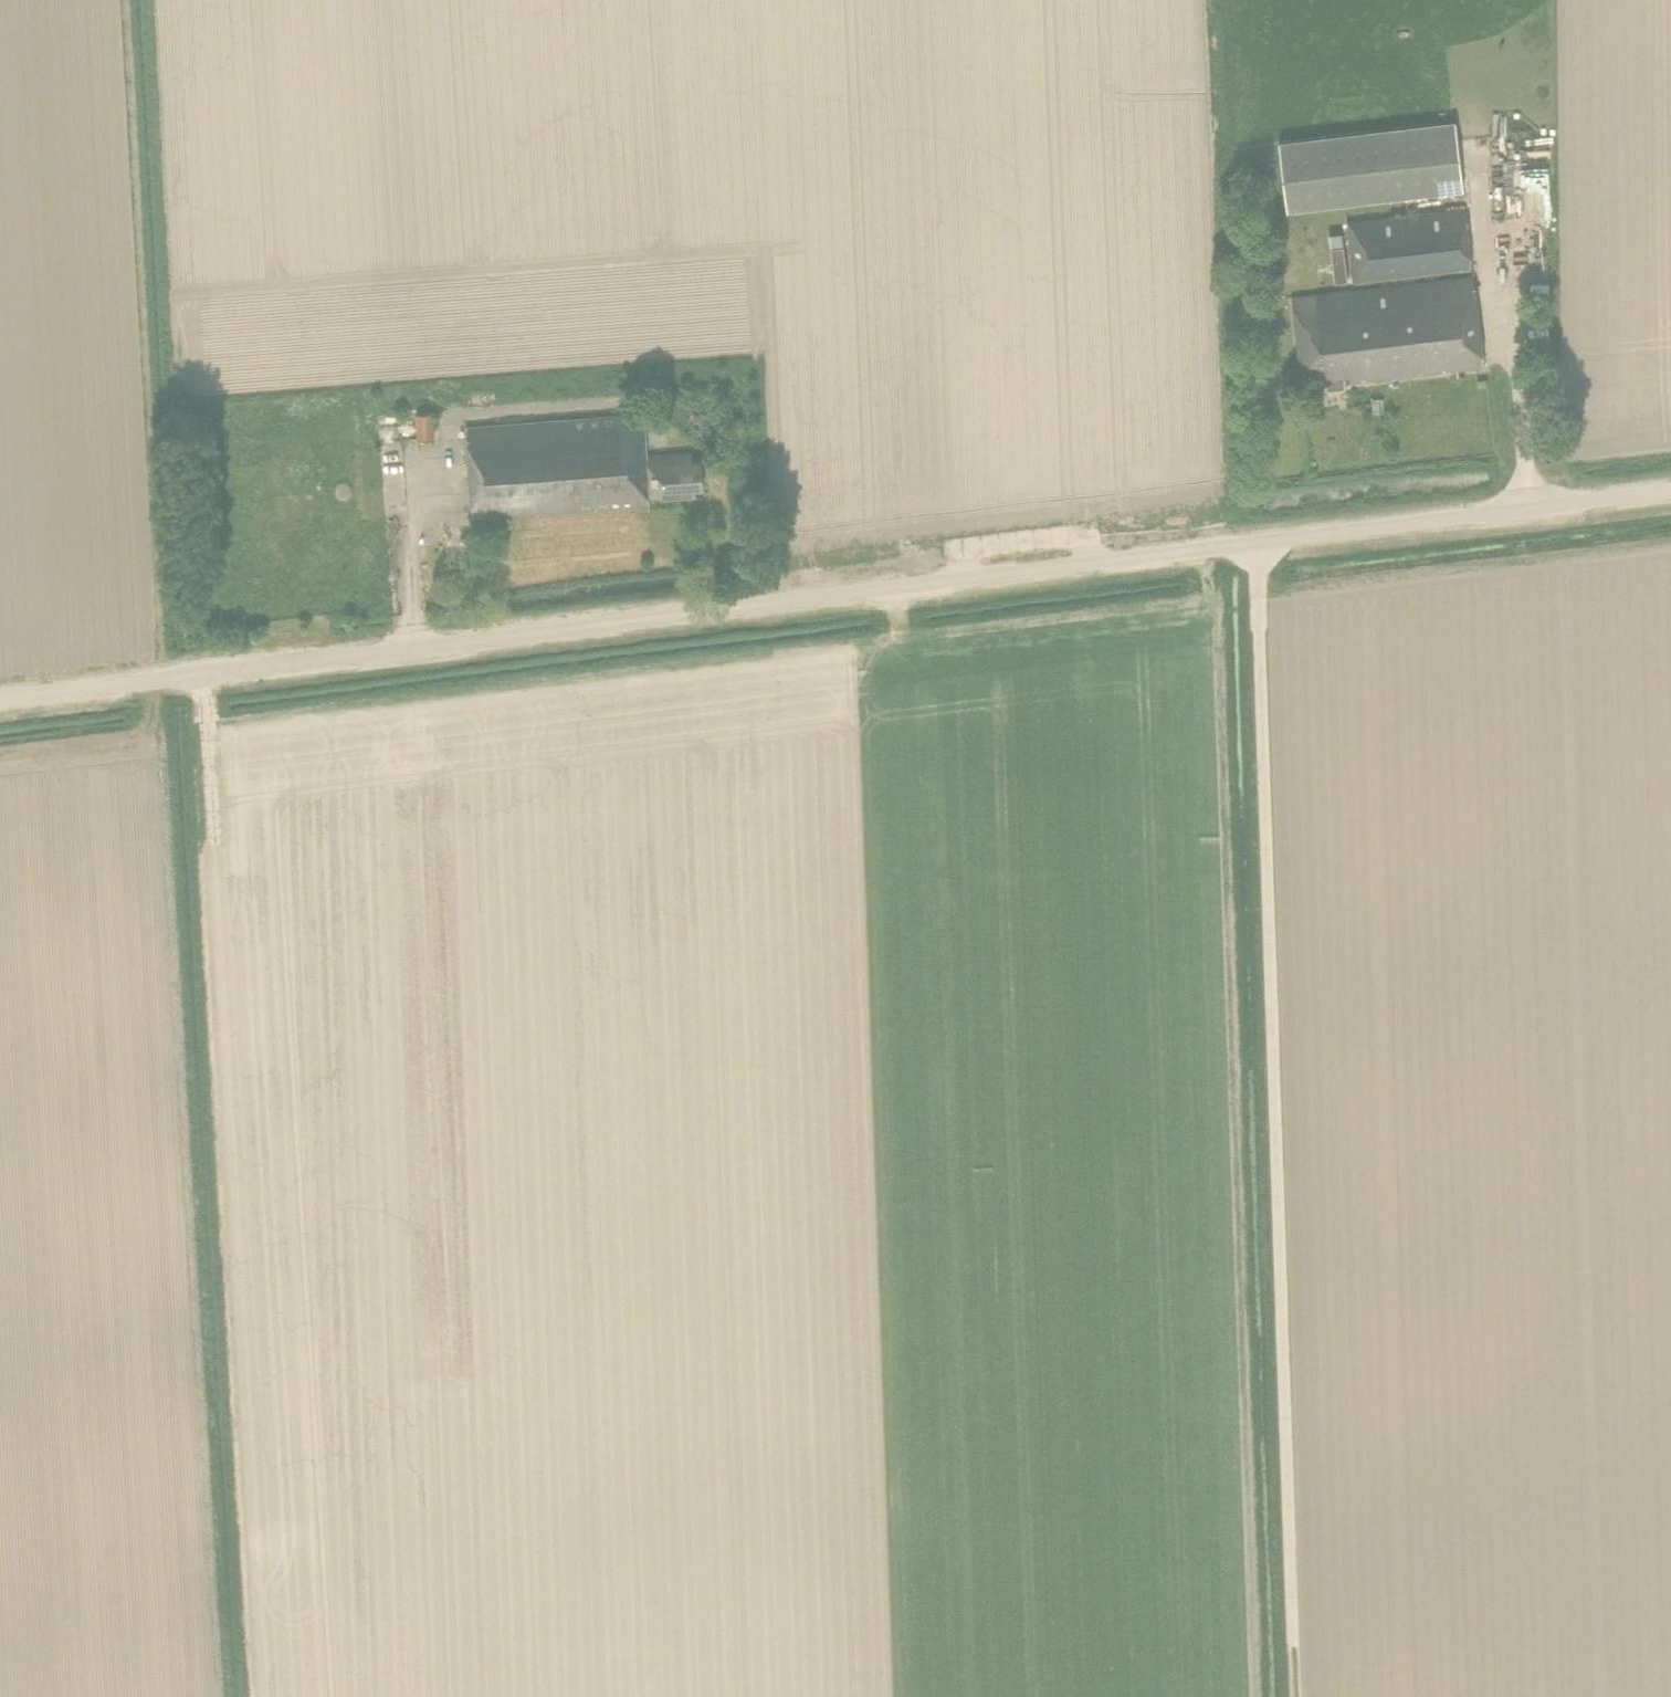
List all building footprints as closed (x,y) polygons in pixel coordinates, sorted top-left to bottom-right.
[(1455,121),(1280,141),(1280,144),(1288,210),(1305,208),(1345,204),(1464,190),(1458,140),(1455,121)] [(1473,271),(1466,207),(1347,221),(1354,285),(1473,271)] [(1344,248),(1331,249),(1335,284),(1348,282),(1344,248)] [(1292,297),(1302,378),(1326,375),(1327,380),(1343,378),(1344,383),(1485,367),(1474,276),(1292,297)] [(416,414),(418,438),(436,437),(434,413),(416,414)] [(647,456),(643,414),(466,428),(473,518),(650,504),(650,497),(694,494),(694,488),(703,487),(701,460),(692,461),(691,452),(647,456)]
